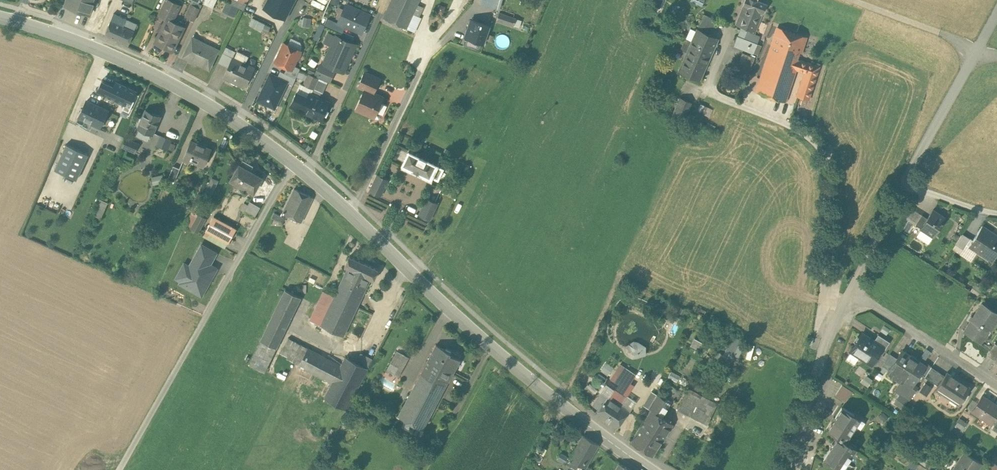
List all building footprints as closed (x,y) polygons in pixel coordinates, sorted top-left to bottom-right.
[(66,5),(89,14),(90,13),(94,2),(92,1),(92,0),(67,0),(66,5)] [(171,0),(165,0),(158,14),(166,18),(155,42),(173,51),(185,26),(173,21),(177,12),(176,9),(178,5),(177,3),(171,0)] [(240,0),(231,0),(230,3),(239,7),(244,9),(247,2),(243,1),(240,0)] [(263,8),(285,19),(295,0),(267,0),(263,8)] [(383,17),(414,31),(420,17),(419,16),(413,14),(417,4),(419,0),(391,0),(383,17)] [(650,5),(660,9),(663,0),(652,0),(650,5)] [(757,0),(745,0),(735,23),(755,31),(767,4),(757,0)] [(239,7),(230,3),(227,1),(222,11),(235,17),(239,7)] [(423,7),(417,4),(413,14),(419,16),(423,7)] [(200,9),(191,5),(186,15),(186,16),(194,20),(200,9)] [(369,15),(346,5),(338,22),(361,32),(369,15)] [(516,18),(499,12),(497,19),(513,25),(516,18)] [(126,19),(114,13),(105,34),(118,40),(117,42),(121,43),(122,41),(128,44),(134,30),(123,26),(126,19)] [(717,20),(704,14),(699,26),(712,32),(717,20)] [(303,15),(301,24),(310,26),(312,17),(303,15)] [(255,27),(258,21),(252,18),(249,24),(255,27)] [(345,26),(328,19),(326,24),(342,32),(345,26)] [(489,26),(471,19),(469,27),(471,28),(467,38),(483,44),(489,26)] [(270,26),(258,20),(258,21),(255,27),(254,28),(261,31),(262,30),(267,32),(270,26)] [(806,37),(778,27),(773,42),(799,51),(801,51),(806,37)] [(742,37),(745,30),(740,28),(734,45),(757,54),(761,45),(757,44),(742,37)] [(760,36),(745,30),(742,37),(757,44),(760,36)] [(717,40),(697,31),(692,41),(687,53),(680,68),(701,77),(717,40)] [(336,36),(328,32),(323,43),(331,46),(336,36)] [(331,46),(324,63),(344,72),(356,45),(336,36),(331,46)] [(217,49),(192,37),(183,56),(209,68),(217,49)] [(300,42),(291,38),(288,44),(285,43),(276,61),(288,67),(291,69),(293,65),(301,48),(301,46),(301,44),(300,42)] [(687,53),(692,41),(685,38),(680,50),(687,53)] [(799,51),(773,42),(756,90),(785,100),(796,68),(799,59),(796,59),(799,51)] [(232,57),(223,52),(218,62),(228,67),(232,57)] [(755,57),(742,52),(735,69),(748,74),(755,57)] [(253,67),(232,57),(228,67),(223,76),(244,86),(253,67)] [(819,66),(799,59),(796,68),(805,71),(798,92),(809,96),(819,66)] [(334,70),(321,64),(315,76),(329,82),(334,70)] [(300,68),(293,65),(291,69),(288,67),(285,73),(296,78),(300,68)] [(281,71),(278,76),(289,82),(288,83),(292,85),(296,78),(285,73),(281,71)] [(379,78),(365,72),(358,86),(365,89),(356,109),(374,117),(376,111),(380,102),(383,96),(373,92),(379,78)] [(278,76),(270,73),(256,101),(275,110),(288,83),(289,82),(278,76)] [(318,77),(309,73),(303,84),(313,89),(318,77)] [(96,75),(89,89),(125,106),(134,87),(112,77),(110,82),(96,75)] [(746,86),(749,88),(752,83),(753,84),(755,80),(751,77),(746,86)] [(303,84),(300,83),(290,106),(321,120),(329,102),(311,93),(313,89),(303,84)] [(692,102),(680,97),(673,113),(685,118),(692,102)] [(107,110),(87,101),(80,116),(100,125),(107,110)] [(387,105),(380,102),(376,111),(383,114),(387,105)] [(707,107),(701,104),(696,114),(702,117),(707,107)] [(161,115),(146,108),(138,127),(153,133),(161,115)] [(109,137),(101,133),(98,138),(107,142),(109,137)] [(139,143),(125,137),(121,145),(135,152),(139,143)] [(79,149),(83,142),(74,138),(71,145),(79,149)] [(176,142),(166,138),(163,145),(173,150),(176,142)] [(105,144),(97,140),(93,148),(101,152),(105,144)] [(211,148),(191,140),(183,158),(190,161),(193,155),(199,158),(198,162),(204,165),(211,148)] [(94,146),(83,142),(79,149),(78,152),(89,158),(94,146)] [(436,163),(409,150),(402,163),(430,177),(431,176),(438,179),(443,168),(436,164),(436,163)] [(253,165),(243,159),(240,164),(239,164),(231,179),(253,192),(262,177),(250,170),(253,165)] [(174,164),(168,177),(174,180),(180,167),(174,164)] [(388,179),(377,174),(369,190),(380,196),(388,179)] [(214,193),(219,180),(211,177),(206,190),(214,193)] [(312,196),(294,188),(283,212),(301,221),(312,196)] [(438,203),(427,197),(419,214),(430,219),(438,203)] [(109,204),(99,200),(93,214),(103,219),(109,204)] [(260,206),(250,200),(248,205),(244,211),(254,217),(260,206)] [(927,217),(919,228),(933,237),(946,217),(932,209),(927,217)] [(285,216),(275,212),(272,217),(282,221),(285,216)] [(197,217),(191,228),(198,232),(206,217),(199,213),(197,217)] [(921,213),(913,224),(919,228),(927,217),(921,213)] [(197,217),(190,214),(185,226),(191,228),(197,217)] [(211,214),(200,234),(223,246),(234,226),(211,214)] [(982,226),(970,244),(978,249),(977,251),(991,261),(996,252),(996,236),(982,226)] [(969,239),(962,235),(956,244),(962,248),(969,239)] [(216,252),(202,244),(195,256),(199,259),(199,258),(210,264),(216,252)] [(378,269),(349,255),(344,265),(347,267),(340,283),(363,294),(370,278),(373,280),(378,269)] [(199,259),(195,256),(189,266),(185,263),(177,277),(186,283),(184,285),(202,294),(217,268),(210,264),(199,258),(199,259)] [(334,295),(320,324),(343,335),(363,294),(340,283),(334,295)] [(300,296),(285,289),(260,339),(261,339),(275,346),(276,346),(300,296)] [(323,290),(309,319),(320,324),(334,295),(323,290)] [(981,304),(964,330),(981,341),(996,316),(996,314),(981,304)] [(886,333),(889,328),(883,324),(879,329),(886,333)] [(402,328),(397,326),(394,332),(398,335),(402,328)] [(874,340),(861,331),(854,343),(855,344),(850,352),(845,359),(853,364),(859,357),(871,364),(870,366),(871,366),(883,348),(884,347),(874,340)] [(889,342),(878,334),(874,340),(884,347),(883,348),(885,349),(889,342)] [(746,343),(732,336),(724,353),(738,360),(746,343)] [(288,337),(282,348),(290,351),(295,341),(288,337)] [(708,345),(695,338),(691,346),(704,353),(708,345)] [(275,346),(261,339),(249,362),(264,369),(275,346)] [(642,340),(628,343),(631,357),(646,354),(642,340)] [(307,347),(295,341),(290,351),(286,358),(299,364),(307,347)] [(994,343),(987,354),(995,360),(996,357),(996,344),(994,343)] [(459,358),(445,351),(446,349),(437,344),(430,357),(453,370),(459,358)] [(341,365),(307,347),(299,364),(298,365),(331,383),(341,365)] [(410,357),(398,350),(387,370),(398,377),(410,357)] [(924,366),(902,351),(887,372),(901,381),(903,378),(912,385),(913,384),(920,373),(925,366),(924,366)] [(372,359),(360,353),(356,362),(367,368),(372,359)] [(883,356),(878,363),(887,369),(895,357),(889,353),(886,358),(883,356)] [(356,362),(345,357),(341,365),(331,383),(324,397),(346,409),(367,368),(356,362)] [(453,370),(430,357),(407,398),(432,411),(453,370)] [(932,366),(926,363),(924,366),(925,366),(920,373),(925,377),(932,367),(932,366)] [(945,375),(932,367),(925,377),(938,385),(945,375)] [(626,377),(617,371),(614,376),(622,381),(626,377)] [(970,387),(947,372),(945,375),(938,385),(935,390),(959,405),(970,387)] [(863,373),(859,380),(868,385),(872,378),(863,373)] [(622,381),(614,376),(608,385),(614,388),(622,394),(628,385),(622,381)] [(903,378),(901,381),(895,391),(899,394),(908,400),(910,400),(918,387),(913,384),(912,385),(903,378)] [(932,388),(925,383),(920,391),(927,396),(932,388)] [(843,410),(851,388),(840,384),(832,406),(843,410)] [(622,394),(614,388),(608,397),(601,392),(594,403),(601,408),(596,414),(616,427),(628,410),(621,405),(626,396),(622,394)] [(717,403),(688,388),(682,399),(697,407),(696,408),(703,412),(709,415),(710,416),(717,403)] [(671,403),(657,394),(649,408),(651,409),(662,416),(671,403)] [(908,400),(899,394),(894,402),(902,409),(908,400)] [(981,395),(971,411),(990,423),(996,413),(996,405),(981,395)] [(432,411),(407,398),(398,415),(423,428),(432,411)] [(697,407),(682,399),(677,409),(699,420),(703,412),(696,408),(697,407)] [(662,416),(651,409),(634,436),(631,441),(652,455),(662,441),(665,436),(665,435),(673,423),(662,416)] [(852,417),(843,410),(837,418),(834,416),(826,428),(838,436),(845,441),(861,418),(855,414),(852,417)] [(703,412),(699,420),(705,423),(709,415),(703,412)] [(423,428),(398,415),(394,422),(419,435),(423,428)] [(966,421),(960,418),(956,425),(962,429),(966,421)] [(583,434),(582,435),(569,457),(586,467),(599,443),(583,434)] [(838,436),(830,448),(833,450),(827,458),(837,465),(835,468),(838,469),(842,469),(856,448),(845,441),(838,436)] [(964,452),(952,469),(973,469),(979,462),(964,452)] [(933,463),(923,456),(918,463),(928,469),(933,463)] [(991,460),(984,469),(996,469),(996,464),(991,460)]
